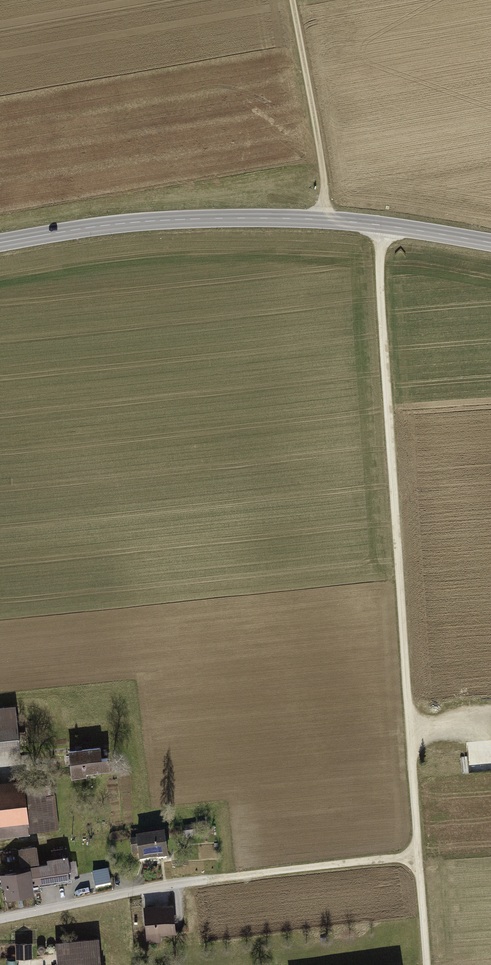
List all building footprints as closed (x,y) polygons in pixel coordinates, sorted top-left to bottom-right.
[(0,709),(0,753),(21,750),(15,707),(0,709)] [(102,748),(70,751),(73,780),(95,778),(94,774),(110,773),(109,760),(103,760),(102,748)] [(0,785),(0,839),(32,834),(24,781),(0,785)] [(166,837),(129,842),(131,856),(140,855),(141,865),(169,862),(166,837)] [(37,847),(19,849),(21,866),(40,864),(37,847)] [(27,871),(2,875),(6,902),(35,897),(33,886),(72,880),(69,857),(47,860),(48,864),(27,867),(27,871)] [(108,869),(92,873),(96,887),(111,883),(108,869)] [(175,903),(143,906),(147,943),(161,941),(160,936),(178,934),(175,903)] [(55,940),(57,964),(103,964),(100,937),(55,940)] [(31,941),(15,942),(16,958),(32,958),(31,941)]
